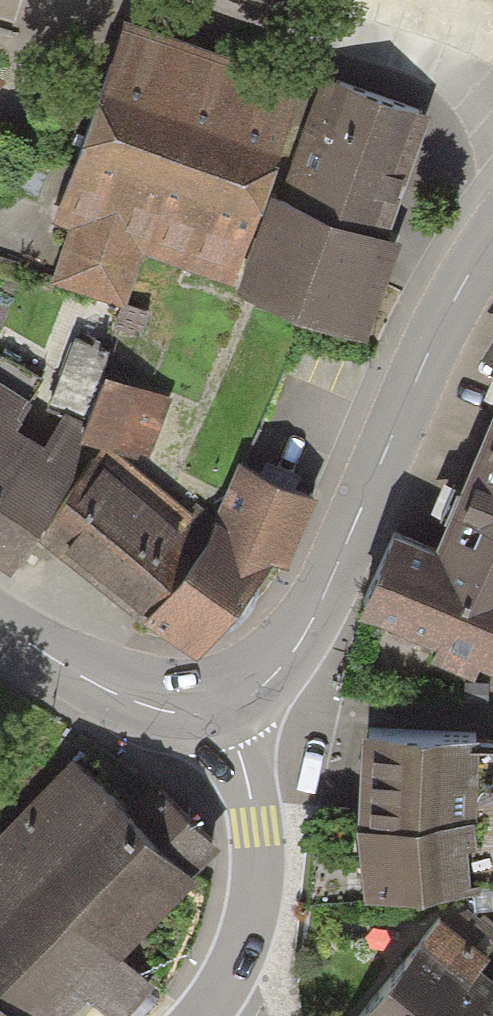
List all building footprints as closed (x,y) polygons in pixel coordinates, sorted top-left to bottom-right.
[(308,88),(132,22),(60,211),(82,219),(61,276),(120,298),(140,246),(235,282),(308,88)] [(417,112),(323,76),(279,192),(243,288),(362,332),(397,239),(372,230),(417,112)] [(482,336),(492,343),(492,320),(482,336)] [(100,379),(65,364),(48,404),(85,421),(100,379)] [(166,400),(109,373),(90,428),(145,453),(166,400)] [(438,525),(459,581),(492,598),(492,397),(438,525)] [(0,409),(0,434),(10,414),(0,409)] [(31,540),(79,446),(47,431),(35,455),(0,438),(0,524),(31,540)] [(113,459),(53,536),(155,614),(214,536),(113,459)] [(311,494),(244,464),(214,536),(155,614),(200,642),(269,558),(285,556),(311,494)] [(398,506),(359,595),(438,633),(434,645),(492,674),(492,598),(459,581),(438,525),(398,506)] [(362,724),(357,813),(370,887),(492,877),(492,739),(362,724)] [(69,769),(0,847),(0,1001),(16,1015),(49,1015),(205,846),(155,794),(128,819),(69,769)] [(444,911),(357,1015),(492,1015),(492,991),(471,973),(490,949),(444,911)] [(0,1001),(0,1015),(16,1015),(0,1001)]
